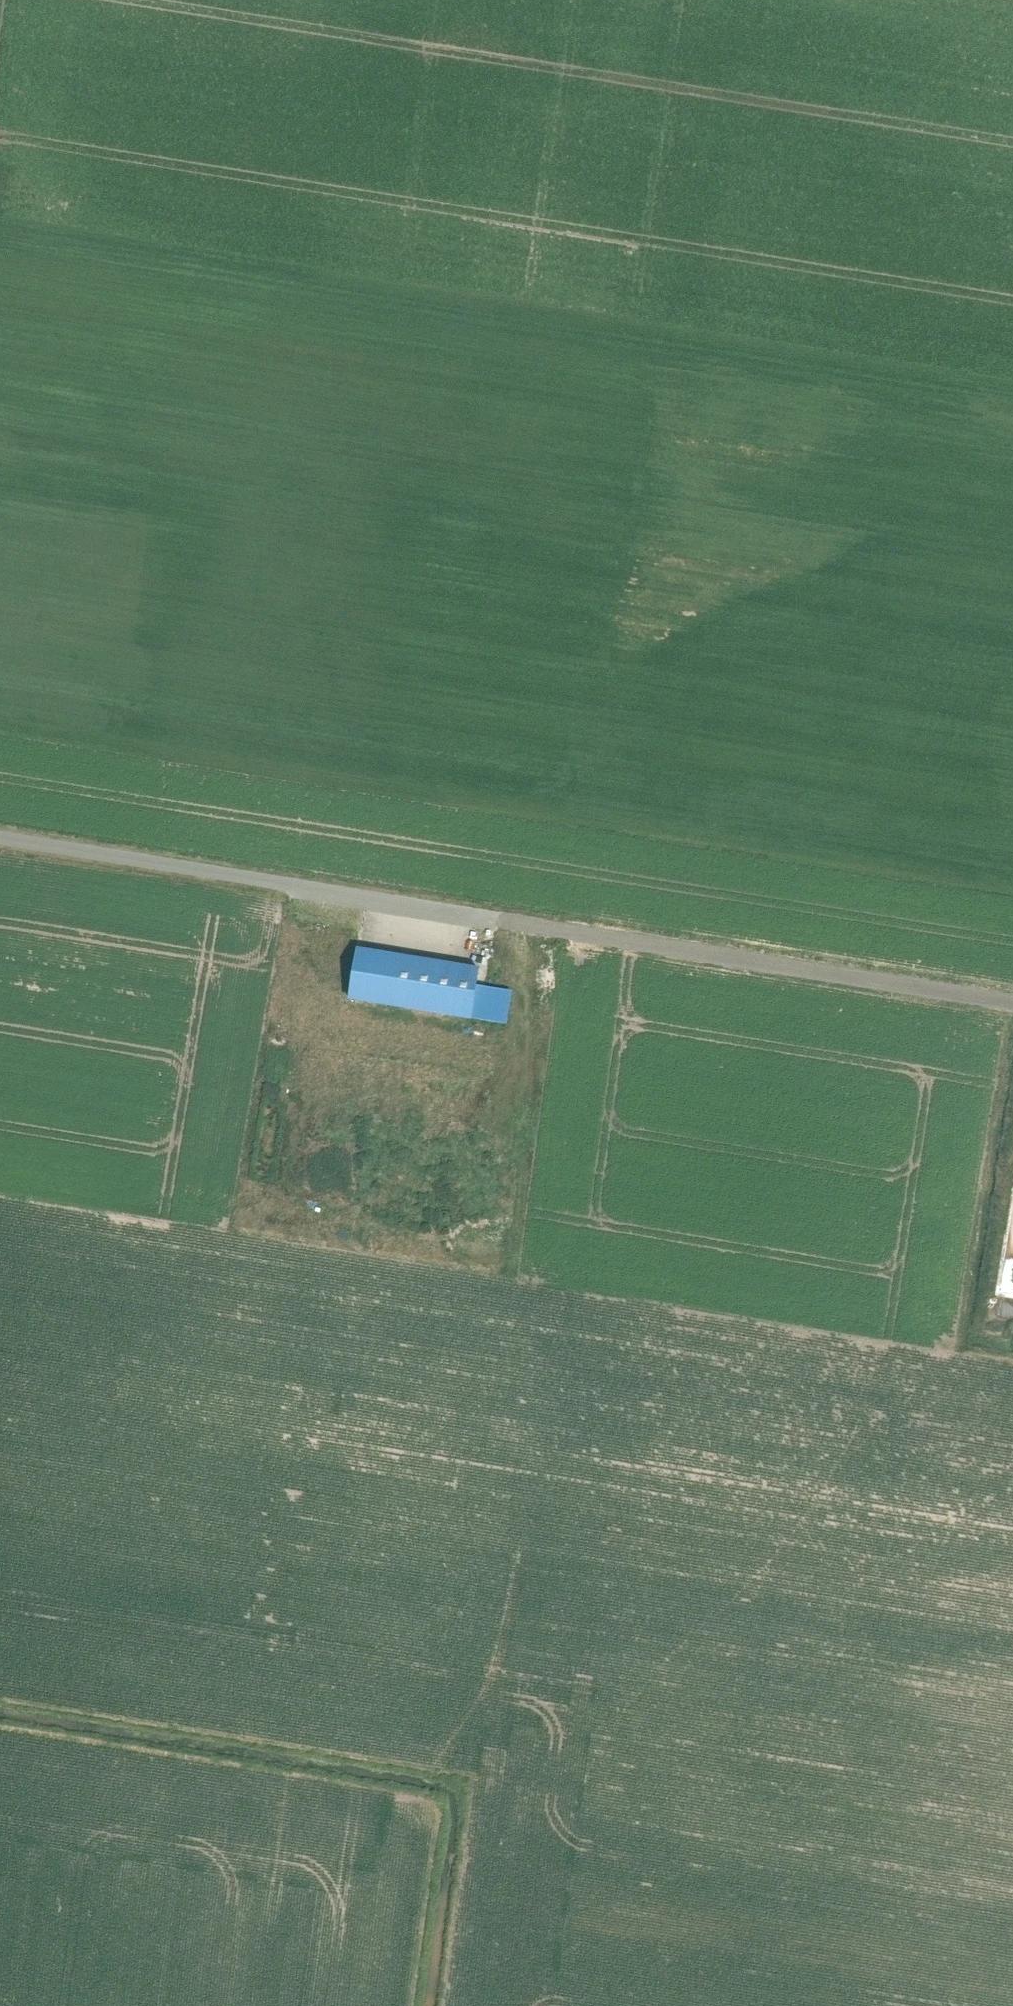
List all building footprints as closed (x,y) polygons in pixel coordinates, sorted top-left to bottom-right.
[(480,963),(355,944),(346,996),(472,1016),(480,963)]
